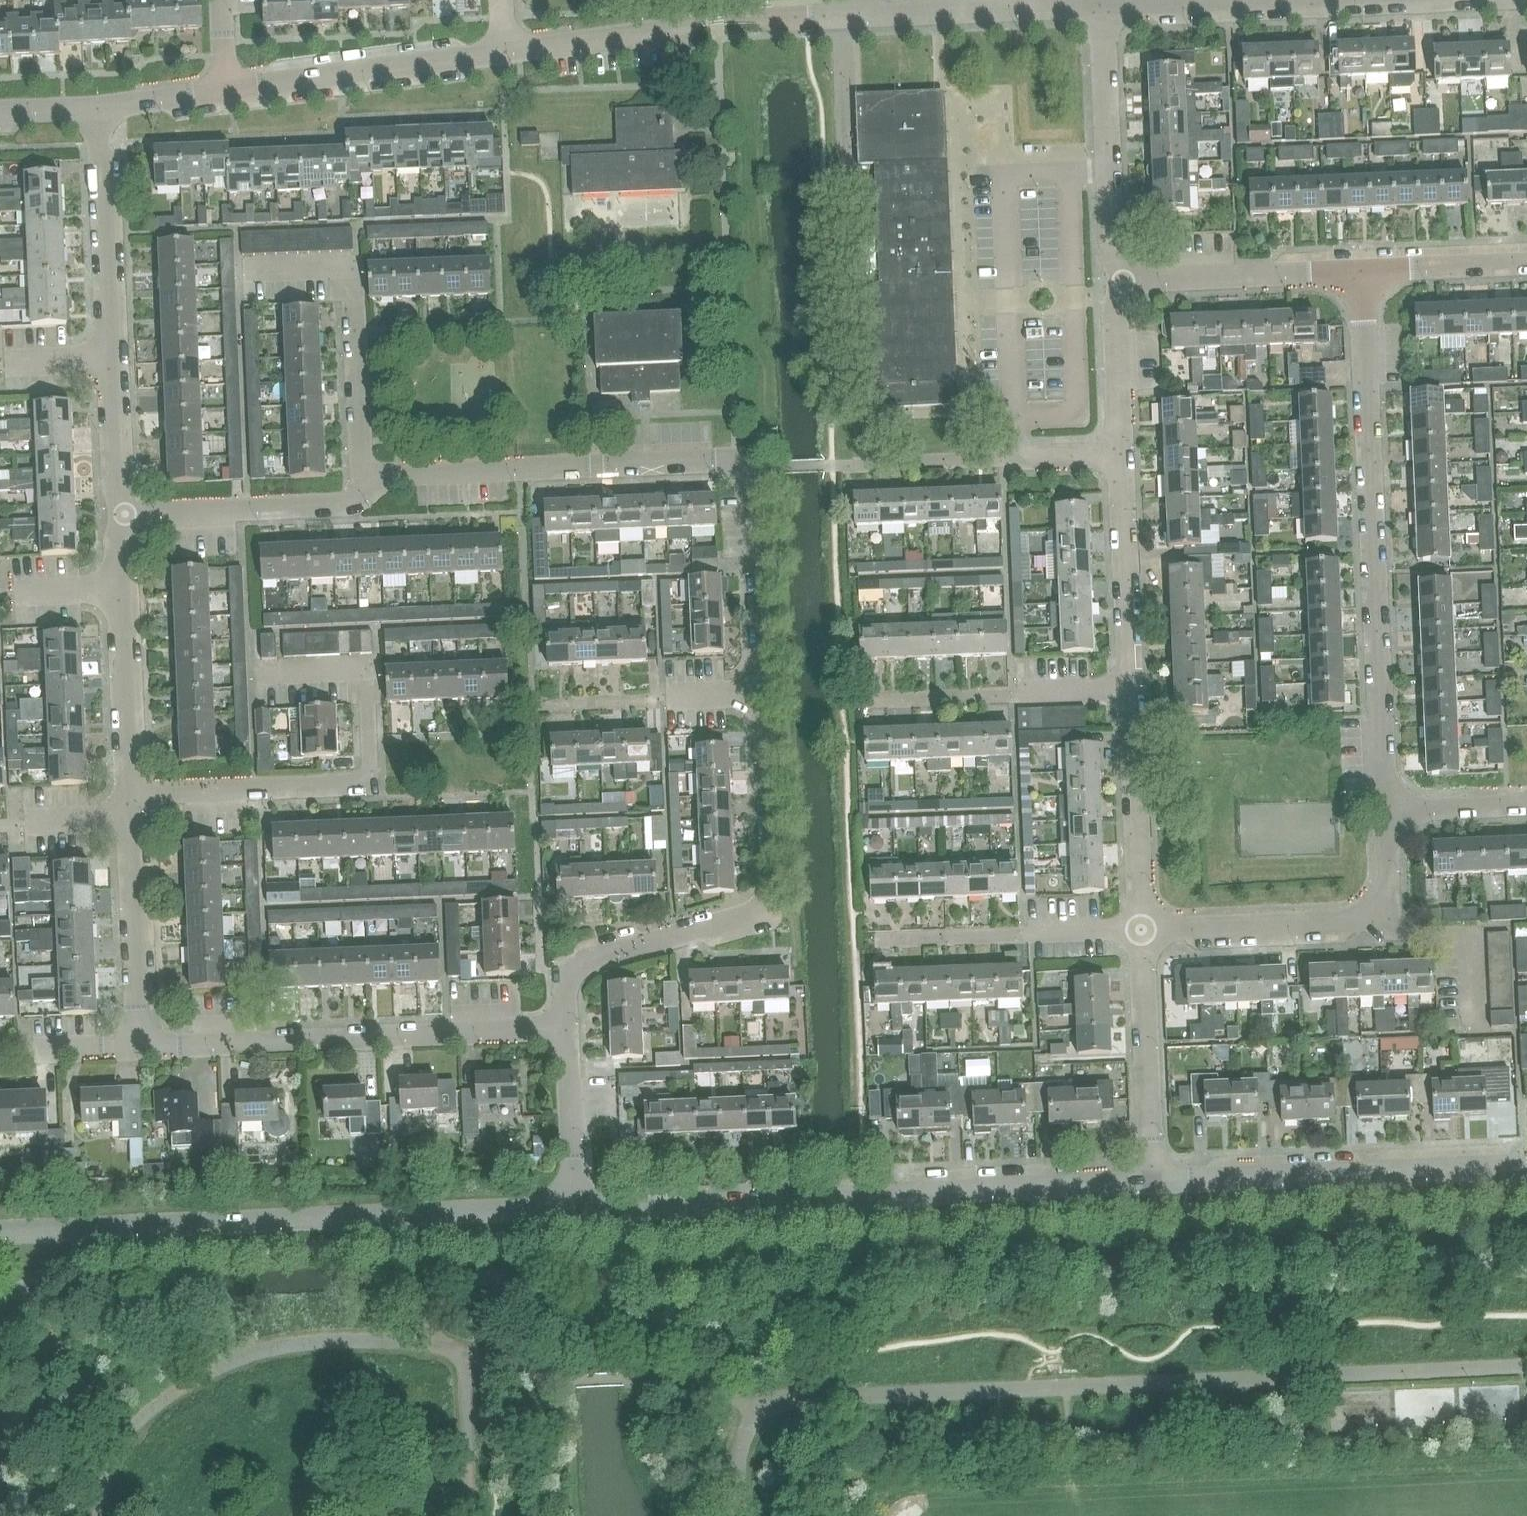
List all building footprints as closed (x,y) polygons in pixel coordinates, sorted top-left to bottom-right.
[(130,11),(131,11),(132,33),(156,31),(155,0),(143,0),(138,0),(129,0),(130,11)] [(156,31),(180,30),(179,0),(155,0),(156,31)] [(180,30),(204,29),(202,0),(179,0),(180,30)] [(266,27),(290,26),(289,0),(265,0),(266,27)] [(290,26),(314,25),(313,0),(289,0),(290,26)] [(314,25),(339,24),(338,12),(338,0),(313,0),(314,25)] [(338,12),(362,11),(361,0),(338,0),(338,12)] [(362,11),(386,10),(385,0),(361,0),(362,11)] [(386,10),(410,9),(409,0),(385,0),(386,10)] [(105,5),(106,12),(107,12),(109,43),(133,42),(132,33),(131,11),(130,11),(116,12),(115,4),(105,5)] [(81,5),(81,13),(83,13),(85,44),(109,43),(107,12),(106,12),(91,13),(91,5),(81,5)] [(58,7),(58,24),(60,24),(61,45),(85,44),(83,13),(81,13),(67,14),(67,6),(58,7)] [(34,17),(35,25),(37,56),(61,55),(61,45),(60,24),(58,24),(44,25),(44,17),(34,17)] [(10,18),(11,27),(12,57),(37,56),(35,25),(20,26),(20,18),(10,18)] [(11,27),(0,27),(0,58),(12,57),(11,27)] [(1366,77),(1390,76),(1388,43),(1380,44),(1380,40),(1377,38),(1368,38),(1366,41),(1364,41),(1366,77)] [(1366,77),(1364,41),(1363,41),(1360,39),(1351,39),(1349,42),(1349,45),(1339,46),(1341,90),(1352,89),(1351,78),(1366,77)] [(1492,47),(1484,47),(1485,80),(1510,79),(1509,46),(1507,46),(1507,42),(1505,40),(1494,40),(1492,42),(1492,47)] [(1293,47),(1295,87),(1305,86),(1304,80),(1319,79),(1318,46),(1316,46),(1315,43),(1313,41),(1305,41),(1303,44),(1303,47),(1293,47)] [(1388,43),(1390,76),(1391,89),(1410,88),(1415,84),(1413,42),(1388,43)] [(1295,90),(1295,87),(1293,47),(1269,48),(1270,81),(1271,91),(1295,90)] [(1484,47),(1460,48),(1461,81),(1485,80),(1484,47)] [(1245,82),(1270,81),(1269,48),(1243,49),(1245,82)] [(1461,81),(1460,48),(1434,49),(1436,82),(1461,81)] [(1195,52),(1163,53),(1163,67),(1149,68),(1150,93),(1194,91),(1194,96),(1208,95),(1208,85),(1193,85),(1193,81),(1184,81),(1184,66),(1195,66),(1195,52)] [(1221,84),(1208,85),(1208,95),(1221,95),(1222,95),(1221,84)] [(1194,91),(1150,93),(1151,117),(1186,115),(1185,101),(1194,101),(1194,96),(1194,91)] [(880,284),(844,286),(845,326),(863,325),(866,392),(867,401),(867,407),(958,403),(957,383),(954,302),(953,290),(952,264),(947,262),(943,262),(939,166),(939,162),(936,102),(856,105),(858,166),(875,166),(880,284)] [(1236,103),(1237,144),(1250,144),(1249,103),(1236,103)] [(1522,107),(1508,107),(1509,117),(1510,133),(1523,132),(1522,107)] [(570,148),(572,197),(686,192),(684,153),(674,153),(672,108),(615,111),(617,146),(570,148)] [(1428,136),(1427,111),(1414,112),(1415,137),(1428,136)] [(1439,111),(1427,111),(1428,136),(1440,136),(1439,111)] [(1186,115),(1151,117),(1152,141),(1187,139),(1196,139),(1196,134),(1201,133),(1200,115),(1186,115)] [(1332,140),(1331,115),(1319,116),(1320,141),(1332,140)] [(1344,115),(1331,115),(1332,140),(1345,140),(1344,115)] [(1509,117),(1501,117),(1502,133),(1510,133),(1509,117)] [(1477,120),(1478,134),(1488,134),(1487,120),(1477,120)] [(1372,124),(1372,138),(1393,137),(1392,123),(1372,124)] [(493,128),(469,129),(470,159),(469,159),(470,167),(470,168),(478,168),(478,159),(504,158),(503,140),(493,141),(493,128)] [(1286,128),(1286,142),(1296,142),(1295,128),(1286,128)] [(469,129),(444,130),(446,160),(446,169),(470,167),(469,159),(470,159),(469,129)] [(444,130),(421,131),(422,161),(421,161),(422,170),(431,169),(431,161),(446,160),(444,130)] [(421,131),(396,132),(398,162),(397,162),(397,171),(422,170),(421,161),(422,161),(421,131)] [(396,132),(372,133),(374,163),(374,172),(383,171),(382,163),(397,162),(398,162),(396,132)] [(1224,132),(1210,133),(1210,144),(1224,143),(1224,132)] [(372,133),(348,134),(350,172),(350,173),(351,182),(351,184),(359,184),(359,175),(374,175),(374,172),(374,163),(372,133)] [(1210,133),(1201,133),(1196,134),(1196,139),(1196,144),(1210,144),(1210,133)] [(521,146),(539,146),(539,134),(521,134),(521,146)] [(1511,155),(1513,204),(1526,203),(1526,174),(1518,174),(1518,169),(1523,168),(1521,138),(1510,139),(1511,155)] [(1152,141),(1153,165),(1188,163),(1187,139),(1152,141)] [(1457,141),(1440,142),(1441,155),(1458,154),(1457,141)] [(1424,155),(1441,155),(1440,142),(1423,142),(1424,155)] [(1392,144),(1392,157),(1409,156),(1408,143),(1392,144)] [(1392,157),(1392,144),(1375,145),(1376,158),(1392,157)] [(1361,145),(1344,146),(1345,159),(1361,158),(1361,145)] [(1345,159),(1344,146),(1327,147),(1328,160),(1345,159)] [(215,179),(230,178),(229,155),(229,147),(205,148),(206,180),(206,189),(215,188),(215,179)] [(1313,147),(1296,148),(1296,161),(1313,160),(1313,147)] [(191,180),(206,180),(205,148),(180,149),(181,180),(182,180),(182,189),(192,189),(191,180)] [(1279,162),(1296,161),(1296,148),(1279,149),(1279,162)] [(167,181),(181,180),(180,149),(155,150),(157,190),(168,190),(167,181)] [(349,150),(325,151),(326,183),(327,183),(328,190),(336,190),(336,182),(351,182),(350,173),(350,172),(349,150)] [(1247,150),(1247,163),(1265,163),(1264,150),(1247,150)] [(325,151),(301,152),(302,183),(303,192),(312,191),(312,183),(326,183),(325,151)] [(301,152),(277,153),(278,185),(279,185),(279,192),(303,192),(302,183),(301,152)] [(277,153),(253,154),(254,186),(255,186),(255,194),(264,193),(264,186),(278,185),(277,153)] [(229,155),(230,178),(231,178),(231,194),(240,194),(240,186),(254,186),(253,154),(229,155)] [(1511,155),(1501,155),(1502,169),(1506,169),(1506,176),(1486,177),(1487,205),(1513,204),(1511,155)] [(1150,167),(1147,170),(1147,176),(1151,178),(1153,178),(1154,189),(1189,187),(1198,187),(1198,182),(1197,163),(1188,163),(1153,165),(1153,167),(1150,167)] [(62,199),(61,175),(61,174),(25,176),(25,190),(0,191),(0,202),(62,199)] [(1466,174),(1442,175),(1443,207),(1468,206),(1466,174)] [(1442,175),(1418,177),(1419,208),(1443,207),(1442,175)] [(1418,177),(1394,178),(1395,209),(1419,208),(1418,177)] [(1394,178),(1370,179),(1371,210),(1395,209),(1394,178)] [(1370,179),(1346,180),(1347,211),(1371,210),(1370,179)] [(1346,180),(1322,181),(1323,212),(1347,211),(1346,180)] [(1198,182),(1198,187),(1198,192),(1212,192),(1212,181),(1198,182)] [(1226,181),(1212,181),(1212,192),(1226,191),(1226,181)] [(1322,181),(1297,182),(1299,213),(1323,212),(1322,181)] [(1297,182),(1273,183),(1275,214),(1299,213),(1297,182)] [(1275,214),(1273,183),(1249,184),(1250,215),(1275,214)] [(1189,187),(1154,189),(1155,213),(1190,212),(1189,187)] [(487,196),(487,214),(505,214),(505,195),(487,196)] [(422,201),(423,217),(447,216),(447,205),(446,197),(438,198),(438,200),(422,201)] [(447,205),(447,216),(471,215),(470,197),(462,197),(462,204),(447,205)] [(26,226),(63,224),(62,199),(0,202),(0,213),(26,212),(26,226)] [(423,217),(422,201),(422,199),(414,199),(415,218),(423,217)] [(375,209),(375,219),(399,218),(398,200),(390,200),(390,209),(375,209)] [(366,201),(367,220),(375,219),(375,209),(375,201),(366,201)] [(352,220),(352,211),(351,202),(343,202),(343,221),(352,220)] [(318,203),(319,221),(327,221),(326,203),(318,203)] [(294,204),(295,223),(303,222),(302,204),(294,204)] [(254,215),(255,224),(279,223),(278,205),(270,205),(271,214),(254,215)] [(255,224),(254,215),(254,206),(246,206),(247,225),(255,224)] [(198,208),(199,226),(207,226),(206,207),(198,208)] [(222,207),(223,225),(231,225),(230,207),(222,207)] [(174,209),(175,227),(183,227),(182,208),(174,209)] [(473,223),(474,237),(488,236),(488,223),(473,223)] [(1,241),(1,243),(1,252),(64,249),(63,224),(26,226),(27,240),(1,241)] [(449,225),(450,238),(465,237),(465,224),(449,225)] [(425,226),(426,239),(441,238),(441,225),(425,226)] [(401,227),(401,240),(417,239),(416,226),(401,227)] [(377,241),(393,240),(392,227),(377,228),(377,241)] [(320,231),(321,253),(332,252),(331,230),(320,231)] [(331,230),(332,252),(343,252),(342,230),(331,230)] [(342,230),(343,252),(355,251),(354,230),(342,230)] [(298,232),(299,254),(310,253),(309,231),(298,232)] [(309,231),(310,253),(321,253),(320,231),(309,231)] [(276,233),(277,254),(288,254),(287,232),(276,233)] [(287,232),(288,254),(299,254),(298,232),(287,232)] [(243,234),(244,256),(255,255),(254,233),(243,234)] [(254,233),(255,255),(266,255),(265,233),(254,233)] [(265,233),(266,255),(277,254),(276,233),(265,233)] [(159,244),(160,268),(195,266),(194,242),(159,244)] [(64,249),(1,252),(2,263),(28,262),(28,275),(65,274),(64,249)] [(233,249),(220,250),(221,265),(234,265),(233,249)] [(491,261),(466,262),(467,297),(492,296),(491,261)] [(466,262),(442,263),(443,298),(467,297),(466,262)] [(442,263),(418,264),(419,299),(443,298),(442,263)] [(418,264),(394,265),(395,299),(419,299),(418,264)] [(395,299),(394,265),(369,266),(371,300),(395,299)] [(160,268),(161,292),(196,291),(195,266),(160,268)] [(2,290),(3,301),(3,302),(66,299),(65,274),(28,275),(29,289),(2,290)] [(235,274),(221,274),(222,289),(235,289),(235,274)] [(161,292),(162,316),(197,315),(196,291),(161,292)] [(236,298),(222,298),(223,314),(236,313),(236,298)] [(595,319),(597,369),(600,369),(601,395),(632,394),(633,404),(650,403),(650,393),(680,391),(679,365),(683,365),(681,314),(637,316),(637,298),(597,300),(598,319),(595,319)] [(0,301),(0,312),(31,311),(32,325),(68,324),(68,323),(67,323),(67,313),(70,313),(73,312),(72,304),(70,303),(66,304),(66,299),(3,302),(3,301),(0,301)] [(1499,345),(1499,336),(1513,336),(1511,304),(1487,305),(1489,337),(1489,345),(1499,345)] [(1511,304),(1513,336),(1526,335),(1526,304),(1511,304)] [(1465,338),(1489,337),(1487,305),(1463,306),(1465,338)] [(1441,339),(1465,338),(1463,306),(1439,307),(1441,339)] [(1416,340),(1441,339),(1439,307),(1415,308),(1416,340)] [(285,311),(285,335),(319,334),(318,309),(285,311)] [(245,328),(258,327),(257,311),(244,312),(245,328)] [(1316,313),(1291,314),(1293,345),(1329,344),(1328,327),(1316,328),(1316,313)] [(1291,314),(1267,315),(1269,346),(1293,345),(1291,314)] [(162,316),(163,340),(198,339),(197,315),(162,316)] [(1243,316),(1245,357),(1245,363),(1254,362),(1254,347),(1269,346),(1267,315),(1243,316)] [(1221,358),(1237,357),(1245,357),(1243,316),(1219,317),(1221,348),(1221,358)] [(1197,349),(1221,348),(1219,317),(1195,318),(1197,349)] [(1195,318),(1171,319),(1171,322),(1165,322),(1163,325),(1163,336),(1166,338),(1171,338),(1172,350),(1186,350),(1186,359),(1192,359),(1197,359),(1197,349),(1195,318)] [(237,322),(223,322),(224,338),(237,337),(237,322)] [(285,335),(286,359),(320,358),(319,334),(285,335)] [(258,336),(245,337),(246,352),(259,351),(258,336)] [(163,340),(164,364),(199,363),(198,339),(163,340)] [(1458,367),(1470,368),(1473,344),(1461,343),(1458,367)] [(238,346),(224,347),(225,362),(238,361),(238,346)] [(1288,355),(1288,368),(1299,367),(1299,355),(1288,355)] [(286,359),(287,383),(321,382),(320,358),(286,359)] [(1192,372),(1203,371),(1202,359),(1197,359),(1192,359),(1192,372)] [(260,360),(246,361),(247,376),(260,376),(260,360)] [(164,364),(165,389),(200,387),(199,363),(164,364)] [(1289,380),(1295,380),(1299,380),(1299,370),(1299,367),(1288,368),(1289,380)] [(1325,369),(1299,370),(1299,380),(1295,380),(1295,386),(1326,385),(1325,369)] [(1490,370),(1491,383),(1508,382),(1507,369),(1490,370)] [(239,370),(225,371),(226,386),(239,385),(239,370)] [(1490,370),(1473,371),(1474,384),(1491,383),(1490,370)] [(1203,371),(1192,372),(1193,384),(1203,384),(1203,371)] [(1442,372),(1443,385),(1460,385),(1459,371),(1442,372)] [(1442,372),(1426,373),(1426,386),(1443,385),(1442,372)] [(1251,382),(1247,382),(1247,391),(1250,391),(1250,393),(1263,392),(1263,386),(1258,381),(1251,381),(1251,382)] [(287,383),(288,408),(322,406),(321,382),(287,383)] [(261,384),(247,385),(248,400),(261,400),(261,384)] [(165,389),(166,413),(200,411),(200,387),(165,389)] [(1442,391),(1411,392),(1412,417),(1443,415),(1465,414),(1465,402),(1443,403),(1442,391)] [(240,394),(226,395),(227,410),(240,410),(240,394)] [(1299,398),(1301,422),(1332,421),(1331,396),(1299,398)] [(1474,397),(1475,415),(1488,414),(1488,397),(1474,397)] [(1194,401),(1163,403),(1164,427),(1195,426),(1219,425),(1218,415),(1195,415),(1194,401)] [(8,421),(8,431),(8,432),(71,429),(70,404),(34,405),(35,420),(8,421)] [(288,408),(289,432),(323,430),(322,406),(288,408)] [(1250,407),(1251,424),(1264,423),(1263,406),(1250,407)] [(1244,407),(1230,408),(1230,424),(1245,424),(1244,407)] [(262,409),(248,409),(249,425),(262,424),(262,409)] [(166,413),(167,437),(201,436),(200,411),(166,413)] [(1412,417),(1413,441),(1444,439),(1443,415),(1412,417)] [(241,418),(227,419),(228,434),(242,434),(241,418)] [(1301,422),(1302,446),(1333,445),(1332,421),(1301,422)] [(1475,421),(1476,438),(1489,438),(1489,421),(1475,421)] [(1251,424),(1251,441),(1265,440),(1264,423),(1251,424)] [(1164,427),(1165,451),(1196,450),(1195,426),(1164,427)] [(8,432),(9,443),(36,441),(36,456),(73,454),(71,429),(8,432)] [(289,432),(290,456),(324,455),(323,430),(289,432)] [(1245,432),(1232,432),(1233,448),(1245,448),(1245,432)] [(263,448),(263,433),(249,433),(250,449),(263,448)] [(167,437),(168,461),(202,460),(201,436),(167,437)] [(1476,438),(1476,455),(1490,455),(1489,438),(1476,438)] [(1413,441),(1414,465),(1445,463),(1444,439),(1413,441)] [(242,443),(228,443),(229,459),(243,458),(242,443)] [(1302,446),(1303,470),(1334,469),(1333,445),(1302,446)] [(1165,451),(1166,475),(1207,473),(1207,479),(1208,479),(1220,478),(1219,468),(1207,468),(1207,462),(1197,463),(1196,450),(1165,451)] [(10,471),(10,482),(74,479),(73,454),(36,456),(37,469),(10,471)] [(1252,455),(1253,472),(1266,471),(1265,454),(1252,455)] [(324,455),(290,456),(291,480),(325,479),(324,455)] [(264,457),(251,458),(251,473),(264,472),(264,457)] [(202,460),(168,461),(169,485),(203,484),(202,460)] [(1445,463),(1414,465),(1415,489),(1446,488),(1445,463)] [(243,467),(230,467),(230,481),(244,480),(243,467)] [(1232,467),(1219,468),(1220,478),(1233,478),(1232,467)] [(1303,470),(1304,494),(1335,493),(1334,469),(1303,470)] [(1477,470),(1478,486),(1491,486),(1491,469),(1477,470)] [(1253,472),(1253,489),(1267,488),(1266,471),(1253,472)] [(1166,475),(1167,499),(1198,498),(1198,486),(1208,485),(1208,479),(1207,479),(1207,473),(1166,475)] [(38,491),(38,506),(75,504),(74,479),(10,482),(11,492),(38,491)] [(1478,486),(1479,503),(1492,503),(1491,486),(1478,486)] [(1415,489),(1416,513),(1447,512),(1446,488),(1415,489)] [(1002,520),(1000,489),(976,490),(977,521),(977,533),(987,532),(986,521),(1002,520)] [(976,490),(952,491),(953,522),(977,521),(976,490)] [(952,491),(928,492),(929,523),(953,522),(952,491)] [(928,492),(904,493),(905,524),(929,523),(928,492)] [(618,493),(618,499),(619,499),(620,531),(644,530),(643,498),(635,499),(635,493),(618,493)] [(904,493),(880,494),(881,525),(905,524),(904,493)] [(1304,494),(1305,518),(1336,517),(1335,493),(1304,494)] [(881,525),(880,494),(855,495),(856,526),(881,525)] [(715,496),(691,497),(693,528),(716,527),(715,496)] [(691,497),(667,498),(668,529),(693,528),(691,497)] [(667,498),(643,498),(644,530),(645,542),(657,542),(656,530),(668,529),(667,498)] [(1198,498),(1167,499),(1168,523),(1209,522),(1209,527),(1222,527),(1222,515),(1218,516),(1217,510),(1199,511),(1198,498)] [(619,499),(618,499),(595,500),(596,532),(620,531),(619,499)] [(595,500),(571,501),(572,533),(596,532),(595,500)] [(549,578),(549,570),(548,534),(572,533),(571,501),(547,502),(547,518),(533,518),(535,578),(549,578)] [(1254,503),(1255,520),(1268,519),(1267,502),(1254,503)] [(12,520),(13,532),(76,529),(75,504),(38,506),(39,519),(12,520)] [(1057,532),(1088,531),(1087,507),(1056,508),(1057,532)] [(1010,509),(1011,534),(1020,533),(1019,509),(1010,509)] [(1416,513),(1417,537),(1448,536),(1447,512),(1416,513)] [(1234,515),(1222,516),(1222,526),(1235,526),(1234,515)] [(1336,517),(1305,518),(1306,543),(1337,542),(1336,517)] [(1493,517),(1479,518),(1480,534),(1493,534),(1493,517)] [(1255,520),(1255,537),(1269,536),(1268,519),(1255,520)] [(1388,520),(1388,531),(1407,532),(1408,520),(1388,520)] [(1209,522),(1168,523),(1169,548),(1185,547),(1185,558),(1211,557),(1219,556),(1219,547),(1218,527),(1209,527),(1209,522)] [(76,529),(13,532),(13,542),(40,541),(41,556),(77,554),(76,529)] [(1049,543),(1058,543),(1058,556),(1089,555),(1088,531),(1057,532),(1049,533),(1049,543)] [(1011,534),(1012,558),(1021,557),(1020,533),(1011,534)] [(1480,534),(1480,535),(1467,536),(1467,545),(1480,544),(1480,551),(1494,551),(1493,534),(1480,534)] [(1448,536),(1417,537),(1418,562),(1450,561),(1448,536)] [(503,537),(478,538),(479,572),(504,570),(503,537)] [(478,538),(454,539),(455,573),(479,572),(478,538)] [(454,539),(429,540),(431,574),(455,573),(454,539)] [(429,540),(405,541),(406,575),(431,574),(429,540)] [(405,541),(382,542),(383,576),(406,575),(405,541)] [(382,542),(357,543),(358,577),(383,576),(382,542)] [(357,543),(333,544),(335,578),(358,577),(357,543)] [(1247,561),(1248,544),(1236,543),(1235,561),(1247,561)] [(333,544),(309,545),(310,579),(335,578),(333,544)] [(309,545),(286,546),(287,580),(310,579),(309,545)] [(287,580),(286,546),(260,547),(262,581),(287,580)] [(1049,580),(1059,579),(1059,580),(1090,579),(1089,555),(1058,556),(1059,571),(1048,571),(1049,580)] [(1012,558),(1013,582),(1022,581),(1021,557),(1012,558)] [(1186,568),(1170,569),(1171,593),(1202,592),(1212,592),(1212,597),(1225,596),(1225,586),(1225,580),(1212,581),(1211,557),(1185,558),(1186,568)] [(1003,559),(979,560),(979,569),(1004,568),(1003,559)] [(694,564),(695,573),(718,572),(718,560),(693,561),(693,564),(694,564)] [(979,560),(955,561),(955,570),(979,569),(979,560)] [(955,561),(931,562),(931,571),(955,570),(955,561)] [(931,562),(906,563),(907,572),(931,571),(931,562)] [(1307,563),(1308,588),(1339,586),(1338,562),(1307,563)] [(906,563),(882,564),(882,573),(907,572),(906,563)] [(670,565),(670,574),(695,573),(694,564),(693,564),(670,565)] [(882,573),(882,564),(858,565),(858,574),(882,573)] [(670,574),(670,565),(646,566),(646,575),(670,574)] [(622,576),(646,575),(646,566),(622,567),(622,576)] [(173,569),(174,594),(209,593),(207,567),(173,569)] [(597,568),(598,577),(622,576),(622,567),(597,568)] [(574,578),(598,577),(597,568),(574,569),(574,578)] [(574,578),(574,569),(549,570),(549,578),(549,579),(574,578)] [(1271,589),(1270,572),(1257,572),(1258,589),(1271,589)] [(230,592),(243,591),(243,576),(230,577),(230,592)] [(1004,577),(980,578),(980,586),(1004,585),(1004,577)] [(728,592),(727,578),(721,579),(721,578),(691,579),(692,604),(722,602),(722,593),(728,592)] [(980,578),(956,579),(956,587),(980,586),(980,578)] [(931,579),(907,580),(908,589),(932,588),(931,579)] [(956,579),(931,579),(932,588),(956,587),(956,579)] [(1059,580),(1061,604),(1091,603),(1090,579),(1059,580)] [(907,580),(883,581),(884,590),(908,589),(907,580)] [(1419,582),(1420,606),(1451,605),(1450,580),(1419,582)] [(661,581),(662,605),(670,604),(669,581),(661,581)] [(884,590),(883,581),(859,582),(859,591),(884,590)] [(1013,582),(1014,606),(1023,606),(1022,581),(1013,582)] [(593,584),(594,593),(618,592),(617,582),(593,584)] [(642,582),(643,607),(656,606),(655,582),(642,582)] [(570,585),(571,594),(594,593),(593,584),(570,585)] [(571,594),(570,585),(545,586),(546,595),(571,594)] [(1237,585),(1225,586),(1225,596),(1238,596),(1237,585)] [(1308,588),(1309,612),(1340,610),(1339,586),(1308,588)] [(1482,587),(1483,604),(1496,603),(1495,587),(1482,587)] [(1258,589),(1258,606),(1272,606),(1271,589),(1258,589)] [(1171,593),(1172,617),(1203,616),(1202,592),(1171,593)] [(174,594),(175,618),(210,617),(209,593),(174,594)] [(244,600),(231,600),(231,616),(244,615),(244,600)] [(692,604),(693,627),(723,626),(722,602),(692,604)] [(1091,603),(1061,604),(1061,618),(1052,618),(1053,628),(1062,628),(1092,627),(1091,603)] [(1483,604),(1484,621),(1497,620),(1496,603),(1483,604)] [(662,605),(663,628),(671,628),(670,604),(662,605)] [(497,618),(496,605),(481,605),(481,618),(497,618)] [(1420,606),(1421,630),(1453,629),(1451,605),(1420,606)] [(472,619),(472,606),(456,606),(457,619),(472,619)] [(1014,606),(1015,630),(1024,630),(1023,606),(1014,606)] [(448,620),(448,607),(432,607),(433,620),(448,620)] [(424,621),(423,608),(408,608),(409,622),(424,621)] [(400,622),(400,609),(385,610),(385,623),(400,622)] [(376,623),(375,610),(360,611),(361,624),(376,623)] [(1309,612),(1310,636),(1341,634),(1340,610),(1309,612)] [(352,624),(352,611),(336,612),(337,625),(352,624)] [(328,625),(327,612),(312,613),(313,626),(328,625)] [(304,626),(304,613),(288,614),(289,627),(304,626)] [(280,627),(280,614),(264,615),(264,628),(280,627)] [(1006,614),(981,615),(983,656),(1007,655),(1006,614)] [(981,615),(957,616),(959,657),(983,656),(981,615)] [(933,617),(934,627),(935,658),(959,657),(957,616),(933,617)] [(1172,617),(1173,641),(1205,640),(1203,616),(1172,617)] [(175,618),(176,643),(211,642),(210,617),(175,618)] [(1259,620),(1260,637),(1273,637),(1272,620),(1259,620)] [(570,624),(570,633),(572,633),(573,665),(598,664),(596,632),(596,623),(570,624)] [(245,625),(232,625),(232,641),(245,640),(245,625)] [(491,626),(491,639),(506,638),(505,625),(491,626)] [(467,627),(467,640),(482,639),(482,626),(467,627)] [(723,626),(693,627),(694,652),(724,651),(723,626)] [(934,627),(909,628),(911,659),(935,658),(934,627)] [(1092,627),(1062,628),(1063,653),(1093,652),(1092,627)] [(442,628),(443,641),(458,641),(458,628),(442,628)] [(672,654),(671,628),(663,628),(664,654),(672,654)] [(909,628),(885,629),(887,660),(911,659),(909,628)] [(433,629),(418,629),(419,642),(434,642),(433,629)] [(887,660),(885,629),(861,630),(862,661),(887,660)] [(1421,630),(1422,654),(1454,653),(1453,629),(1421,630)] [(360,630),(349,631),(350,654),(361,653),(360,630)] [(372,630),(360,630),(361,653),(373,653),(372,630)] [(394,630),(394,643),(410,642),(409,630),(394,630)] [(646,630),(621,631),(622,663),(647,662),(646,630)] [(1024,630),(1015,630),(1016,655),(1025,654),(1024,630)] [(338,631),(327,632),(328,655),(339,654),(338,631)] [(349,631),(338,631),(339,654),(350,654),(349,631)] [(621,631),(596,632),(598,664),(622,663),(621,631)] [(316,632),(304,633),(305,656),(317,655),(316,632)] [(327,632),(316,632),(317,655),(328,655),(327,632)] [(295,656),(294,633),(283,634),(284,657),(295,656)] [(304,633),(294,633),(295,656),(305,656),(304,633)] [(572,633),(570,633),(547,634),(548,666),(573,665),(572,633)] [(1227,633),(1214,634),(1215,645),(1227,644),(1227,633)] [(1240,633),(1227,633),(1227,644),(1240,644),(1240,633)] [(18,651),(18,662),(82,659),(81,634),(44,636),(45,650),(18,651)] [(262,634),(262,659),(278,659),(277,634),(262,634)] [(1310,636),(1311,660),(1342,658),(1341,634),(1310,636)] [(1484,635),(1485,652),(1499,651),(1498,635),(1484,635)] [(1260,637),(1261,654),(1274,653),(1273,637),(1260,637)] [(1173,641),(1174,665),(1206,664),(1205,640),(1173,641)] [(176,643),(177,666),(212,665),(211,642),(176,643)] [(246,648),(233,649),(233,664),(246,663),(246,648)] [(1485,652),(1486,669),(1499,668),(1499,651),(1485,652)] [(1422,654),(1423,679),(1455,677),(1454,653),(1422,654)] [(1311,660),(1312,684),(1343,682),(1342,658),(1311,660)] [(46,671),(46,685),(83,684),(82,659),(18,662),(19,673),(46,671)] [(1244,662),(1245,687),(1256,686),(1255,662),(1244,662)] [(508,663),(484,664),(485,698),(509,697),(508,663)] [(459,664),(435,665),(437,700),(461,699),(459,664)] [(484,664),(459,664),(461,699),(485,698),(484,664)] [(1174,665),(1175,689),(1224,687),(1223,676),(1206,677),(1206,664),(1174,665)] [(177,666),(179,690),(213,689),(212,665),(177,666)] [(435,665),(411,666),(412,701),(437,700),(435,665)] [(412,701),(411,666),(386,667),(388,702),(412,701)] [(1261,668),(1262,685),(1275,685),(1275,668),(1261,668)] [(247,672),(234,672),(234,688),(247,687),(247,672)] [(1423,679),(1424,703),(1456,701),(1455,677),(1423,679)] [(1343,682),(1312,684),(1313,708),(1344,707),(1343,682)] [(1486,683),(1487,700),(1501,699),(1500,683),(1486,683)] [(20,700),(21,711),(84,709),(83,684),(46,685),(47,699),(20,700)] [(1262,685),(1263,702),(1276,702),(1275,685),(1262,685)] [(1245,687),(1247,711),(1257,710),(1256,686),(1245,687)] [(1224,687),(1175,689),(1176,714),(1191,713),(1191,726),(1216,725),(1216,712),(1208,712),(1207,699),(1224,698),(1224,687)] [(179,690),(180,714),(214,712),(213,689),(179,690)] [(248,696),(235,696),(235,711),(248,711),(248,696)] [(1487,700),(1488,717),(1502,716),(1501,699),(1487,700)] [(1424,703),(1425,727),(1457,725),(1456,701),(1424,703)] [(290,723),(290,734),(336,731),(335,707),(301,708),(302,723),(290,723)] [(1086,707),(1074,708),(1075,730),(1086,730),(1086,707)] [(1052,708),(1041,709),(1042,731),(1053,731),(1052,708)] [(1063,708),(1052,708),(1053,731),(1064,730),(1063,708)] [(1074,708),(1063,708),(1064,730),(1075,730),(1074,708)] [(48,721),(49,735),(85,734),(84,709),(21,711),(21,722),(48,721)] [(1019,710),(1019,732),(1031,732),(1030,709),(1019,710)] [(1041,709),(1030,709),(1031,732),(1042,731),(1041,709)] [(256,711),(257,735),(271,735),(272,735),(271,710),(256,711)] [(21,711),(6,712),(7,722),(21,722),(21,711)] [(180,714),(181,739),(215,738),(214,712),(180,714)] [(249,721),(236,721),(236,737),(250,736),(249,721)] [(1425,727),(1426,751),(1458,749),(1457,725),(1425,727)] [(1010,726),(986,727),(987,758),(1012,757),(1010,726)] [(988,768),(987,758),(986,727),(962,728),(963,759),(977,758),(977,769),(988,768)] [(951,771),(951,759),(963,759),(962,728),(938,729),(939,760),(940,772),(951,771)] [(940,772),(939,760),(938,729),(914,730),(915,761),(927,760),(928,772),(940,772)] [(891,762),(915,761),(914,730),(890,731),(891,762)] [(1019,732),(1020,749),(1029,749),(1029,745),(1067,744),(1068,772),(1099,771),(1098,746),(1087,747),(1086,730),(1075,730),(1064,730),(1053,731),(1042,731),(1031,732),(1019,732)] [(336,731),(290,734),(291,758),(337,756),(336,731)] [(867,763),(891,762),(890,731),(866,732),(867,763)] [(1489,731),(1490,748),(1503,747),(1502,731),(1489,731)] [(650,733),(625,734),(626,781),(637,781),(637,766),(651,765),(651,774),(663,773),(661,743),(650,744),(650,733)] [(24,750),(22,750),(23,762),(86,759),(85,734),(49,735),(49,749),(24,750)] [(600,735),(602,767),(615,767),(615,782),(626,781),(625,734),(600,735)] [(271,735),(257,735),(258,759),(272,759),(271,735)] [(577,768),(602,767),(600,735),(576,737),(577,768)] [(716,735),(692,737),(692,748),(717,747),(716,735)] [(665,753),(687,752),(687,736),(665,736),(665,753)] [(544,741),(544,759),(552,759),(553,769),(577,768),(576,737),(551,738),(551,741),(544,741)] [(215,738),(181,739),(182,763),(216,762),(215,738)] [(19,745),(8,745),(9,762),(23,762),(22,750),(24,750),(24,745),(19,745)] [(250,745),(237,745),(237,760),(250,760),(250,745)] [(687,774),(699,773),(699,772),(730,771),(729,747),(698,748),(698,762),(686,763),(687,774)] [(1490,748),(1491,765),(1504,764),(1503,747),(1490,748)] [(1021,774),(1030,774),(1029,749),(1020,749),(1021,774)] [(1458,749),(1426,751),(1428,776),(1459,774),(1458,749)] [(86,759),(23,762),(23,772),(51,771),(52,785),(87,784),(86,759)] [(699,772),(699,773),(700,796),(731,794),(730,771),(699,772)] [(1057,783),(1068,782),(1069,796),(1100,795),(1099,771),(1068,772),(1057,773),(1057,783)] [(670,797),(680,797),(679,773),(668,774),(670,797)] [(1030,774),(1021,774),(1022,798),(1031,798),(1030,774)] [(646,807),(659,807),(659,787),(646,787),(646,807)] [(700,796),(701,820),(732,819),(731,794),(700,796)] [(1069,796),(1060,796),(1061,821),(1070,820),(1101,819),(1100,795),(1069,796)] [(671,822),(681,821),(680,797),(670,797),(671,822)] [(1031,798),(1022,798),(1023,822),(1032,822),(1031,798)] [(1014,799),(990,800),(990,808),(1014,808),(1014,799)] [(966,800),(942,801),(942,810),(966,809),(966,800)] [(990,800),(966,800),(966,809),(990,808),(990,800)] [(942,801),(918,802),(918,811),(942,810),(942,801)] [(918,802),(893,803),(894,812),(918,811),(918,802)] [(604,804),(605,814),(628,813),(627,803),(604,804)] [(894,812),(893,803),(869,804),(869,813),(894,812)] [(580,806),(581,815),(605,814),(604,804),(580,806)] [(580,806),(556,807),(555,807),(556,816),(581,815),(580,806)] [(514,815),(490,816),(491,850),(516,849),(514,815)] [(1014,815),(990,816),(991,825),(1015,824),(1014,815)] [(490,816),(466,817),(468,852),(491,850),(490,816)] [(990,816),(966,817),(967,826),(991,825),(990,816)] [(466,817),(443,818),(444,853),(468,852),(466,817)] [(652,818),(653,843),(666,842),(665,817),(652,818)] [(966,817),(942,818),(943,827),(967,826),(966,817)] [(443,818),(419,819),(420,854),(444,853),(443,818)] [(942,818),(918,819),(919,828),(943,827),(942,818)] [(419,819),(395,820),(396,855),(420,854),(419,819)] [(605,820),(605,828),(628,827),(628,819),(605,820)] [(701,820),(702,844),(733,843),(732,819),(701,820)] [(918,819),(894,820),(895,829),(919,828),(918,819)] [(1070,820),(1061,821),(1062,845),(1071,844),(1102,843),(1101,819),(1070,820)] [(395,820),(370,821),(372,856),(396,855),(395,820)] [(605,828),(605,820),(581,821),(581,829),(605,828)] [(895,829),(894,820),(869,821),(870,830),(895,829)] [(370,821),(346,822),(347,857),(372,856),(370,821)] [(581,829),(581,821),(557,822),(557,830),(581,829)] [(346,822),(321,823),(323,858),(347,857),(346,822)] [(557,830),(557,822),(542,823),(542,831),(557,830)] [(1032,822),(1023,822),(1025,846),(1033,846),(1032,822)] [(321,823),(298,824),(299,859),(323,858),(321,823)] [(299,859),(298,824),(273,826),(275,860),(299,859)] [(1505,841),(1507,872),(1526,871),(1526,840),(1505,841)] [(186,843),(187,867),(221,866),(220,841),(186,843)] [(1505,841),(1481,842),(1483,873),(1507,872),(1505,841)] [(1481,842),(1457,843),(1459,874),(1483,873),(1481,842)] [(702,844),(703,869),(734,867),(733,843),(702,844)] [(1103,867),(1102,843),(1071,844),(1072,868),(1103,867)] [(1459,874),(1457,843),(1433,844),(1434,875),(1459,874)] [(682,845),(672,845),(673,870),(683,869),(682,845)] [(1033,846),(1025,846),(1026,870),(1034,870),(1033,846)] [(258,849),(245,850),(245,865),(259,864),(258,849)] [(0,859),(0,894),(10,894),(8,858),(0,859)] [(583,868),(582,868),(582,858),(570,859),(571,868),(559,869),(560,900),(584,899),(583,868)] [(1018,895),(1017,864),(1003,865),(1003,858),(992,858),(992,865),(993,896),(1018,895)] [(897,900),(896,859),(871,860),(873,901),(897,900)] [(920,868),(905,869),(905,859),(896,859),(897,900),(921,899),(920,868)] [(969,897),(968,866),(968,860),(944,861),(944,867),(945,898),(969,897)] [(28,881),(28,892),(92,889),(90,865),(55,866),(56,880),(28,881)] [(656,865),(630,866),(632,897),(657,895),(656,865)] [(992,865),(968,866),(969,897),(993,896),(992,865)] [(187,867),(188,891),(222,890),(221,866),(187,867)] [(630,866),(607,867),(608,898),(610,897),(610,901),(613,904),(621,903),(623,900),(623,897),(632,897),(630,866)] [(584,899),(608,898),(607,867),(583,868),(584,899)] [(734,867),(703,869),(704,893),(735,891),(734,867)] [(944,867),(920,868),(921,899),(945,898),(944,867)] [(1103,867),(1072,868),(1065,869),(1065,881),(1073,881),(1073,893),(1104,892),(1103,867)] [(683,869),(673,870),(674,895),(688,894),(687,869),(683,869)] [(1034,870),(1026,870),(1027,895),(1036,894),(1034,870)] [(259,873),(246,873),(246,889),(260,888),(259,873)] [(508,895),(508,881),(492,882),(493,895),(508,895)] [(485,896),(485,882),(469,883),(470,896),(485,896)] [(461,896),(461,883),(445,884),(446,897),(461,896)] [(437,897),(436,884),(421,885),(421,898),(437,897)] [(414,898),(413,885),(398,886),(398,899),(414,898)] [(300,903),(300,886),(267,887),(268,904),(300,903)] [(389,899),(389,886),(373,887),(374,900),(389,899)] [(364,900),(364,887),(348,888),(349,901),(364,900)] [(340,901),(340,888),(324,889),(325,902),(340,901)] [(92,889),(28,892),(29,903),(56,902),(56,916),(93,914),(92,889)] [(301,903),(317,902),(316,889),(301,889),(301,903)] [(188,891),(189,916),(223,915),(222,890),(188,891)] [(28,892),(14,893),(15,904),(29,903),(28,892)] [(260,898),(247,898),(247,914),(261,913),(260,898)] [(484,902),(485,926),(519,925),(518,901),(484,902)] [(422,906),(423,919),(437,918),(437,905),(422,906)] [(459,905),(446,905),(447,928),(460,927),(459,905)] [(398,907),(399,920),(414,919),(414,906),(398,907)] [(374,908),(375,921),(390,920),(390,907),(374,908)] [(1509,920),(1526,920),(1525,907),(1508,908),(1509,920)] [(350,909),(351,922),(366,921),(365,908),(350,909)] [(1492,908),(1492,921),(1509,920),(1508,908),(1492,908)] [(326,910),(326,923),(342,922),(341,909),(326,910)] [(1461,922),(1478,922),(1477,909),(1460,910),(1461,922)] [(302,911),(302,924),(318,923),(317,910),(302,911)] [(1444,910),(1444,923),(1461,922),(1460,910),(1444,910)] [(277,912),(278,925),(293,924),(293,911),(277,912)] [(17,942),(30,942),(94,939),(93,914),(56,916),(57,930),(30,931),(30,932),(16,933),(17,942)] [(189,916),(190,940),(224,938),(223,915),(189,916)] [(261,921),(248,922),(248,937),(262,936),(261,921)] [(486,941),(477,941),(478,950),(486,950),(520,949),(519,925),(485,926),(486,941)] [(460,927),(447,928),(448,951),(461,951),(460,927)] [(1487,933),(1488,945),(1510,944),(1510,932),(1487,933)] [(190,940),(191,964),(225,963),(224,938),(190,940)] [(58,951),(58,965),(95,964),(94,939),(30,942),(31,953),(58,951)] [(280,939),(270,939),(272,989),(296,988),(295,953),(281,954),(280,939)] [(1517,957),(1526,956),(1526,940),(1517,940),(1517,957)] [(1488,945),(1488,956),(1511,955),(1510,944),(1488,945)] [(262,946),(249,946),(249,962),(263,961),(262,946)] [(440,947),(415,948),(417,983),(441,982),(440,947)] [(415,948),(391,949),(393,984),(417,983),(415,948)] [(391,949),(367,950),(369,985),(393,984),(391,949)] [(520,949),(486,950),(487,976),(521,975),(520,949)] [(367,950),(343,951),(344,986),(369,985),(367,950)] [(343,951),(319,952),(320,987),(344,986),(343,951)] [(461,951),(448,951),(449,977),(462,977),(461,951)] [(319,952),(295,953),(296,988),(320,987),(319,952)] [(1488,956),(1489,967),(1511,966),(1511,955),(1488,956)] [(1518,973),(1526,973),(1526,956),(1517,957),(1518,973)] [(225,963),(191,964),(192,988),(226,987),(225,963)] [(1409,997),(1410,1024),(1419,1023),(1418,996),(1433,996),(1431,963),(1406,964),(1408,997),(1409,997)] [(32,980),(32,991),(96,989),(95,964),(58,965),(59,979),(32,980)] [(1384,998),(1408,997),(1406,964),(1383,965),(1384,998)] [(1384,1009),(1384,998),(1383,965),(1359,966),(1360,999),(1373,998),(1374,1010),(1375,1010),(1384,1009)] [(1236,969),(1236,973),(1237,1004),(1261,1003),(1260,972),(1248,972),(1248,969),(1245,966),(1238,967),(1236,969)] [(1360,999),(1359,966),(1335,967),(1336,1000),(1336,1011),(1337,1011),(1346,1011),(1348,1011),(1347,999),(1360,999)] [(1489,967),(1489,978),(1512,977),(1511,966),(1489,967)] [(1311,1001),(1336,1000),(1335,967),(1310,968),(1311,1001)] [(1021,968),(996,969),(997,1002),(1022,1001),(1021,968)] [(1213,1005),(1212,974),(1203,974),(1203,968),(1179,969),(1176,972),(1177,992),(1189,991),(1189,1007),(1201,1007),(1202,1026),(1190,1026),(1191,1041),(1215,1040),(1215,1032),(1214,1032),(1213,1017),(1214,1017),(1214,1005),(1213,1005)] [(717,1004),(716,974),(705,975),(705,971),(702,969),(691,969),(692,1005),(717,1004)] [(756,969),(744,969),(744,973),(739,973),(741,1003),(753,1002),(754,1016),(765,1015),(764,1002),(765,1002),(764,972),(756,972),(756,969)] [(876,973),(875,973),(875,988),(864,988),(864,1006),(892,1005),(893,1032),(901,1032),(899,972),(887,973),(886,969),(877,970),(876,973)] [(996,969),(972,970),(973,1003),(997,1002),(996,969)] [(250,986),(253,986),(264,985),(263,970),(250,970),(250,986)] [(972,970),(948,971),(949,1004),(973,1003),(972,970)] [(788,971),(764,972),(765,1002),(789,1001),(788,971)] [(923,971),(899,972),(901,1032),(903,1032),(913,1031),(912,1017),(913,1016),(913,1005),(925,1005),(923,971)] [(948,971),(923,971),(925,1005),(949,1004),(948,971)] [(1262,1014),(1263,1014),(1263,1029),(1273,1029),(1272,1016),(1274,1016),(1273,1003),(1286,1002),(1285,971),(1260,972),(1261,1003),(1262,1014)] [(739,973),(716,974),(717,1004),(741,1003),(739,973)] [(1236,973),(1212,974),(1213,1005),(1214,1005),(1237,1004),(1236,973)] [(1489,978),(1490,989),(1513,988),(1512,977),(1489,978)] [(16,1018),(15,983),(0,983),(0,980),(0,1019),(16,1018)] [(1075,1006),(1109,1005),(1108,980),(1074,982),(1075,1006)] [(665,1007),(678,1006),(677,983),(664,984),(665,1007)] [(610,985),(611,1009),(641,1008),(640,984),(610,985)] [(1490,989),(1490,1000),(1513,999),(1513,988),(1490,989)] [(1519,988),(1520,1005),(1526,1004),(1526,988),(1519,988)] [(96,989),(32,991),(33,1002),(61,1001),(61,1015),(97,1013),(96,989)] [(1064,997),(1048,998),(1049,1007),(1065,1007),(1065,1006),(1064,997)] [(1513,999),(1490,1000),(1491,1011),(1514,1010),(1513,999)] [(1076,1016),(1076,1030),(1110,1029),(1109,1005),(1075,1006),(1065,1006),(1065,1007),(1049,1007),(1049,1017),(1076,1016)] [(678,1006),(665,1007),(665,1009),(669,1008),(670,1032),(679,1032),(678,1006)] [(611,1009),(612,1034),(642,1033),(641,1008),(611,1009)] [(1376,1034),(1386,1034),(1385,1009),(1384,1009),(1375,1010),(1376,1034)] [(1385,1009),(1386,1034),(1396,1033),(1394,1009),(1385,1009)] [(998,1012),(999,1027),(1009,1027),(1008,1011),(998,1012)] [(1328,1036),(1338,1036),(1337,1011),(1336,1011),(1327,1012),(1328,1036)] [(1337,1011),(1338,1036),(1338,1038),(1347,1037),(1346,1011),(1337,1011)] [(999,1027),(998,1012),(988,1012),(989,1028),(999,1027)] [(1491,1013),(1491,1027),(1514,1026),(1514,1012),(1491,1013)] [(960,1029),(960,1013),(950,1014),(951,1030),(960,1029)] [(950,1014),(940,1014),(941,1030),(951,1030),(950,1014)] [(1263,1014),(1262,1014),(1253,1015),(1254,1030),(1263,1029),(1263,1014)] [(1224,1016),(1214,1017),(1213,1017),(1214,1032),(1215,1032),(1225,1031),(1224,1016)] [(696,1026),(683,1027),(685,1059),(719,1058),(719,1049),(697,1050),(696,1026)] [(1110,1029),(1076,1030),(1077,1055),(1111,1053),(1110,1029)] [(913,1031),(903,1032),(904,1054),(913,1054),(913,1031)] [(642,1033),(612,1034),(613,1058),(643,1057),(642,1033)] [(1417,1039),(1382,1040),(1383,1052),(1418,1050),(1417,1039)] [(903,1041),(879,1042),(879,1056),(903,1055),(903,1041)] [(1052,1045),(1052,1055),(1067,1055),(1066,1045),(1052,1045)] [(767,1047),(767,1056),(791,1055),(790,1046),(767,1047)] [(767,1047),(742,1048),(743,1057),(767,1056),(767,1047)] [(742,1048),(719,1049),(719,1058),(743,1057),(742,1048)] [(656,1054),(656,1067),(681,1066),(680,1053),(656,1054)] [(936,1055),(921,1055),(922,1076),(925,1130),(936,1130),(936,1133),(948,1133),(948,1129),(950,1129),(950,1117),(962,1116),(961,1088),(960,1083),(938,1084),(936,1055)] [(792,1061),(768,1062),(768,1071),(792,1070),(792,1061)] [(768,1062),(743,1063),(743,1072),(768,1071),(768,1062)] [(743,1063),(719,1064),(720,1073),(743,1072),(743,1063)] [(719,1064),(694,1066),(694,1072),(694,1075),(720,1073),(719,1064)] [(1472,1081),(1459,1082),(1460,1114),(1486,1113),(1485,1101),(1498,1101),(1496,1067),(1471,1068),(1472,1081)] [(694,1072),(670,1073),(671,1082),(695,1081),(694,1075),(694,1072)] [(645,1083),(671,1082),(670,1073),(645,1074),(645,1083)] [(462,1090),(464,1136),(479,1135),(478,1106),(516,1104),(515,1074),(477,1076),(477,1090),(462,1090)] [(1257,1103),(1269,1103),(1269,1083),(1270,1083),(1269,1075),(1244,1076),(1244,1083),(1231,1083),(1232,1116),(1258,1115),(1257,1103)] [(1445,1075),(1420,1076),(1422,1104),(1434,1103),(1435,1116),(1460,1114),(1459,1082),(1445,1082),(1445,1075)] [(913,1090),(885,1092),(886,1120),(899,1119),(899,1131),(902,1131),(902,1135),(905,1137),(912,1137),(914,1134),(914,1131),(923,1130),(925,1130),(922,1076),(912,1076),(913,1090)] [(1396,1084),(1383,1085),(1384,1118),(1410,1117),(1409,1104),(1422,1104),(1420,1076),(1396,1077),(1396,1084)] [(403,1098),(390,1099),(392,1131),(405,1131),(404,1112),(438,1110),(439,1115),(456,1114),(455,1083),(438,1083),(437,1077),(402,1079),(403,1098)] [(1207,1117),(1232,1116),(1231,1083),(1218,1084),(1217,1077),(1192,1078),(1193,1087),(1194,1105),(1194,1106),(1206,1105),(1207,1117)] [(1369,1078),(1345,1079),(1346,1107),(1358,1107),(1359,1119),(1384,1118),(1383,1085),(1369,1085),(1369,1078)] [(1345,1079),(1307,1081),(1309,1121),(1334,1120),(1333,1108),(1346,1107),(1345,1079)] [(1038,1113),(1036,1085),(1012,1086),(1012,1081),(998,1082),(999,1094),(1000,1127),(1026,1126),(1025,1114),(1038,1113)] [(1307,1081),(1270,1083),(1269,1083),(1269,1103),(1270,1111),(1282,1110),(1283,1122),(1309,1121),(1307,1081)] [(1075,1091),(1076,1124),(1102,1123),(1101,1110),(1114,1110),(1112,1082),(1088,1083),(1088,1090),(1075,1091)] [(771,1131),(796,1130),(794,1098),(782,1098),(781,1083),(768,1084),(769,1099),(771,1131)] [(1036,1085),(1038,1113),(1050,1112),(1051,1125),(1076,1124),(1075,1091),(1061,1091),(1061,1084),(1036,1085)] [(280,1112),(278,1112),(277,1093),(274,1093),(274,1090),(271,1087),(261,1088),(258,1090),(259,1094),(237,1095),(238,1108),(222,1109),(223,1120),(224,1141),(239,1140),(238,1122),(266,1121),(266,1124),(266,1127),(267,1129),(269,1132),(270,1134),(273,1135),(276,1136),(279,1136),(284,1134),(287,1131),(289,1128),(289,1124),(289,1121),(287,1118),(285,1116),(284,1114),(281,1113),(280,1112)] [(985,1087),(961,1088),(962,1116),(975,1116),(975,1134),(991,1133),(991,1127),(1000,1127),(999,1094),(986,1094),(985,1087)] [(1193,1087),(1179,1088),(1180,1106),(1194,1105),(1193,1087)] [(184,1090),(155,1092),(157,1121),(171,1120),(172,1134),(173,1133),(174,1147),(194,1146),(194,1148),(224,1147),(224,1141),(223,1120),(199,1121),(197,1097),(184,1097),(184,1090)] [(366,1090),(326,1091),(327,1119),(351,1118),(352,1135),(382,1134),(381,1103),(366,1103),(366,1090)] [(123,1091),(83,1093),(84,1123),(119,1122),(120,1140),(143,1139),(142,1107),(124,1107),(123,1091)] [(39,1131),(42,1177),(65,1175),(64,1149),(63,1130),(47,1131),(45,1095),(0,1097),(0,1133),(39,1131)] [(673,1136),(672,1104),(668,1104),(668,1096),(655,1097),(655,1105),(646,1105),(647,1121),(643,1121),(639,1125),(640,1140),(644,1144),(659,1143),(663,1139),(663,1137),(673,1136)] [(769,1099),(744,1100),(746,1132),(771,1131),(769,1099)] [(744,1100),(721,1102),(722,1134),(746,1132),(744,1100)] [(721,1102),(695,1103),(697,1135),(699,1135),(700,1138),(702,1140),(710,1140),(712,1137),(712,1134),(722,1134),(721,1102)] [(695,1103),(672,1104),(673,1136),(697,1135),(695,1103)] [(74,1149),(64,1149),(65,1175),(66,1181),(85,1180),(84,1164),(75,1164),(74,1149)] [(372,1160),(372,1168),(384,1168),(383,1159),(372,1160)]
